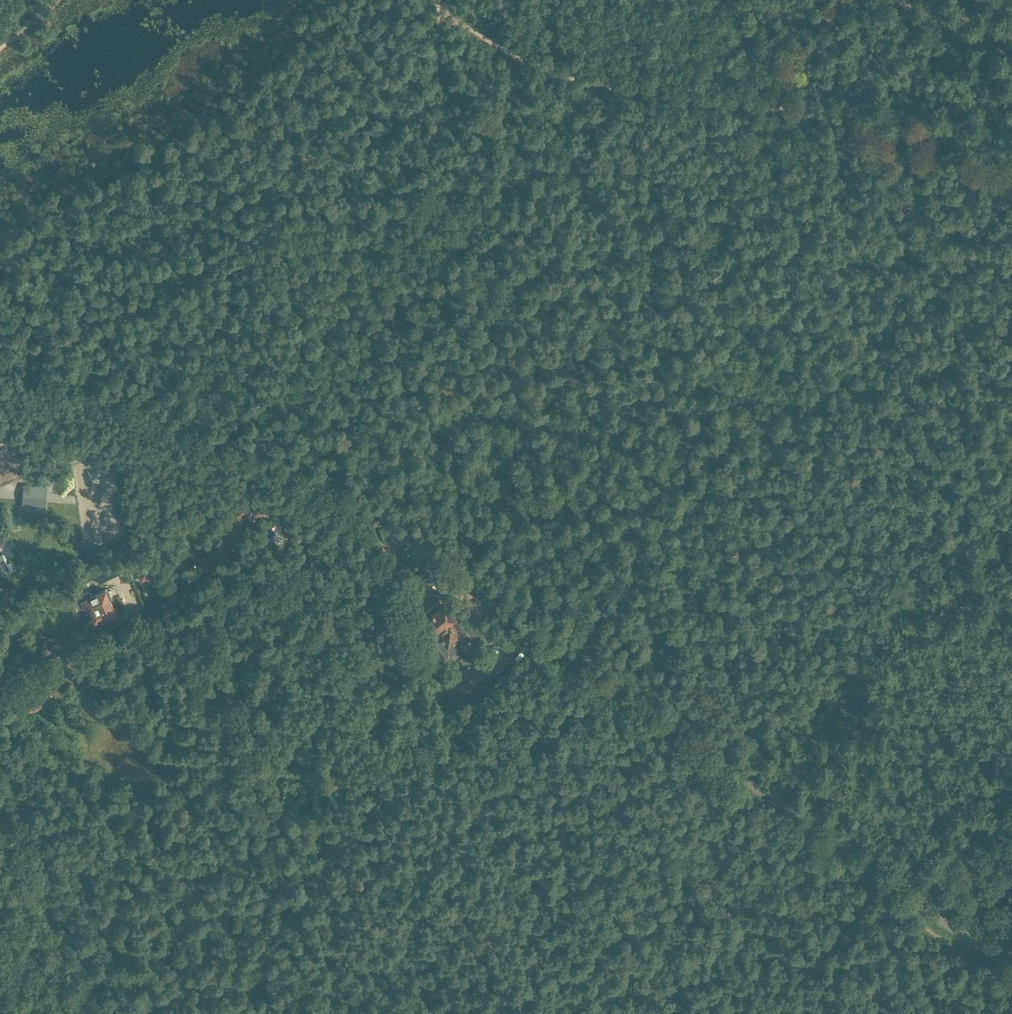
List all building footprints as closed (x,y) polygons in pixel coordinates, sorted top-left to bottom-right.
[(24,484),(24,506),(48,507),(49,484),(24,484)] [(270,527),(265,534),(281,545),(286,538),(285,538),(290,531),(276,521),(271,528),(270,527)] [(2,575),(10,572),(10,571),(13,570),(10,562),(7,564),(7,563),(3,553),(0,554),(0,569),(2,575)] [(152,553),(132,561),(141,580),(160,572),(152,553)] [(82,600),(92,624),(116,613),(105,590),(82,600)] [(430,614),(419,622),(447,657),(458,648),(456,645),(468,636),(472,641),(485,631),(479,623),(474,626),(459,606),(451,612),(444,603),(433,611),(431,607),(427,610),(430,614)] [(96,647),(85,652),(89,662),(92,661),(100,657),(96,647)] [(33,667),(19,673),(24,685),(38,678),(33,667)]
